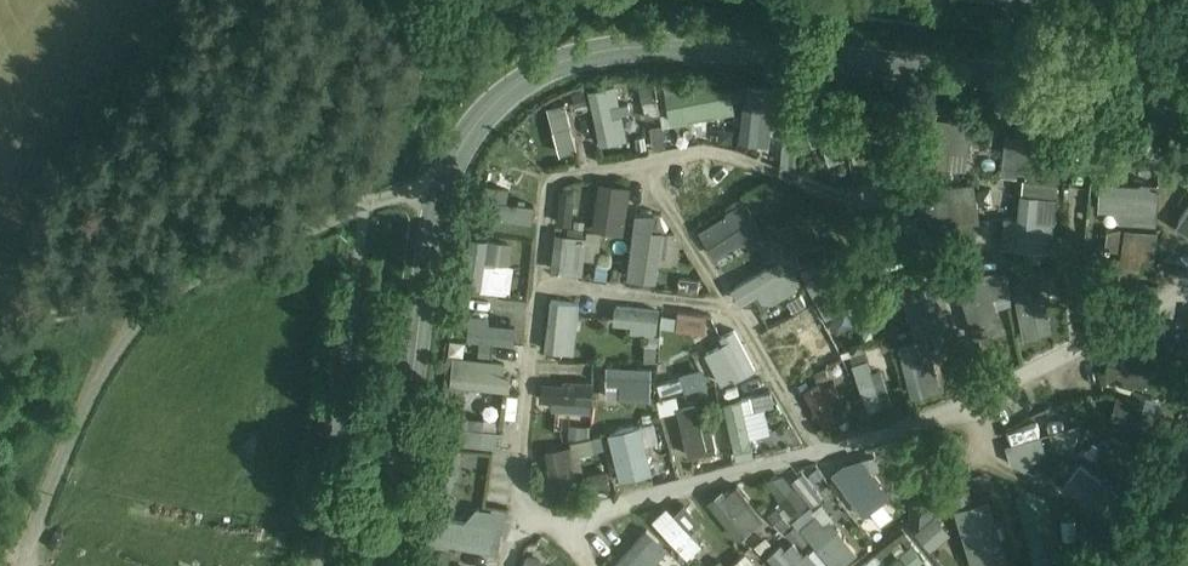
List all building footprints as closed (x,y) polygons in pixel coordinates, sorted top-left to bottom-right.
[(693,80),(665,85),(673,130),(717,122),(716,116),(737,111),(731,79),(695,86),(693,80)] [(653,82),(641,84),(648,116),(662,113),(659,98),(656,99),(653,82)] [(616,83),(589,89),(601,144),(628,138),(616,83)] [(776,87),(746,84),(741,140),(771,143),(776,87)] [(588,96),(576,100),(580,114),(592,110),(588,96)] [(566,100),(548,105),(560,152),(579,147),(566,100)] [(663,123),(652,125),(656,148),(667,146),(663,123)] [(1058,136),(1008,129),(1003,170),(1020,173),(1021,169),(1053,173),(1058,136)] [(800,144),(786,141),(783,152),(786,165),(799,167),(797,154),(800,144)] [(631,184),(599,180),(593,227),(625,231),(631,184)] [(1161,184),(1101,180),(1099,209),(1114,210),(1122,221),(1159,224),(1161,184)] [(484,183),(480,214),(533,220),(535,203),(508,200),(509,186),(484,183)] [(974,183),(926,191),(929,216),(931,226),(980,218),(974,183)] [(573,224),(577,191),(562,189),(559,223),(573,224)] [(926,191),(913,193),(917,218),(929,216),(926,191)] [(1058,195),(1025,192),(1022,216),(1006,214),(1003,243),(1054,248),(1057,218),(1056,217),(1058,195)] [(741,239),(748,250),(769,238),(743,197),(724,209),(726,213),(700,230),(716,255),(741,239)] [(1175,223),(1187,231),(1187,204),(1175,223)] [(655,211),(636,212),(627,277),(657,281),(660,261),(680,264),(682,245),(686,246),(679,233),(653,229),(655,211)] [(774,227),(780,237),(798,226),(792,216),(774,227)] [(782,242),(790,256),(823,238),(816,224),(782,242)] [(587,235),(557,232),(553,270),(585,273),(587,257),(600,259),(603,230),(588,229),(587,235)] [(490,238),(471,236),(465,283),(482,286),(481,288),(512,292),(515,263),(487,259),(490,238)] [(491,237),(488,258),(517,262),(520,241),(491,237)] [(778,255),(769,239),(758,246),(768,262),(778,255)] [(832,251),(802,268),(828,316),(844,307),(834,288),(848,280),(832,251)] [(780,257),(730,286),(741,304),(759,293),(762,299),(775,301),(798,287),(780,257)] [(610,260),(599,259),(597,276),(608,278),(610,260)] [(1053,327),(1046,292),(1034,295),(1030,275),(1013,278),(1025,336),(1041,333),(1040,329),(1053,327)] [(701,278),(682,276),(679,292),(699,294),(701,278)] [(957,346),(937,281),(904,291),(917,334),(933,330),(939,351),(957,346)] [(583,302),(552,298),(546,348),(577,352),(583,302)] [(805,312),(771,329),(779,344),(812,328),(816,336),(825,331),(822,326),(827,323),(816,301),(803,308),(805,312)] [(662,308),(616,304),(614,322),(632,323),(631,331),(659,334),(662,308)] [(680,309),(677,328),(706,332),(708,313),(680,309)] [(902,330),(895,311),(878,317),(884,336),(902,330)] [(492,315),(465,312),(462,338),(515,343),(518,324),(492,321),(492,315)] [(1007,358),(1021,356),(1016,323),(1004,325),(1008,347),(1005,347),(1007,358)] [(721,335),(723,340),(704,350),(722,385),(758,367),(737,327),(721,335)] [(930,334),(900,342),(914,395),(945,387),(930,334)] [(495,343),(482,342),(481,353),(494,354),(495,343)] [(837,343),(810,358),(817,372),(845,357),(837,343)] [(869,353),(865,343),(843,350),(846,356),(852,356),(854,359),(869,353)] [(1103,384),(1150,391),(1156,351),(1109,345),(1103,384)] [(506,359),(453,354),(450,383),(511,389),(512,373),(505,372),(506,359)] [(870,356),(853,362),(869,408),(895,400),(883,365),(874,368),(870,356)] [(654,398),(655,366),(610,365),(609,396),(654,398)] [(697,372),(660,383),(663,393),(686,387),(687,390),(701,386),(697,372)] [(594,413),(596,380),(566,378),(566,382),(544,380),(543,400),(554,401),(554,410),(594,413)] [(820,381),(804,389),(823,423),(841,414),(837,406),(845,402),(841,395),(843,394),(836,379),(823,386),(820,381)] [(772,389),(723,400),(737,460),(757,456),(752,435),(772,431),(766,405),(776,403),(772,389)] [(659,398),(662,412),(681,408),(678,394),(659,398)] [(1051,400),(1055,417),(1040,420),(1048,451),(1090,440),(1078,394),(1051,400)] [(699,405),(679,409),(688,451),(720,445),(715,421),(703,423),(699,405)] [(460,424),(456,424),(454,441),(502,445),(504,429),(485,427),(486,417),(477,416),(477,415),(470,414),(470,413),(461,412),(460,424)] [(641,423),(609,431),(621,479),(654,471),(641,423)] [(571,444),(546,448),(555,494),(595,485),(598,498),(615,493),(612,481),(617,480),(608,445),(606,445),(603,433),(592,436),(593,424),(571,424),(570,440),(571,444)] [(1015,465),(1048,453),(1040,431),(1007,442),(1015,465)] [(860,514),(890,496),(862,451),(833,470),(860,514)] [(793,478),(809,504),(819,498),(803,472),(793,478)] [(981,475),(949,481),(953,502),(985,496),(981,475)] [(707,503),(739,537),(764,513),(733,479),(707,503)] [(1026,490),(1028,562),(1054,561),(1052,490),(1026,490)] [(993,496),(958,504),(971,564),(1007,556),(993,496)] [(678,497),(654,520),(689,556),(702,543),(690,530),(701,520),(678,497)] [(832,565),(839,565),(859,552),(820,498),(795,516),(832,565)] [(448,502),(432,499),(425,543),(459,548),(459,545),(501,552),(507,510),(477,505),(466,519),(452,517),(448,502)] [(913,528),(934,548),(953,528),(931,508),(913,528)] [(670,547),(647,526),(611,565),(652,565),(670,547)] [(769,552),(778,565),(818,565),(796,533),(769,552)] [(908,535),(870,565),(933,565),(908,535)] [(749,549),(726,565),(761,565),(749,549)] [(522,565),(546,565),(546,557),(522,556),(522,565)]
